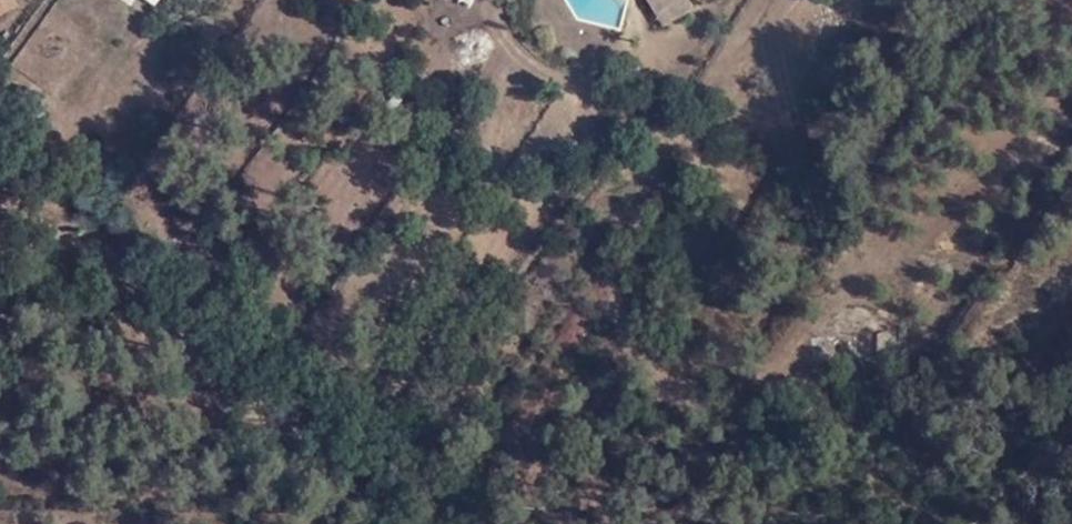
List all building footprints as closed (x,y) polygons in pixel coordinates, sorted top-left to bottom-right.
[(17,5),(14,0),(0,0),(0,15),(17,5)] [(666,15),(672,13),(677,26),(697,17),(691,6),(704,0),(658,0),(666,15)] [(672,13),(666,15),(671,28),(677,26),(672,13)]
